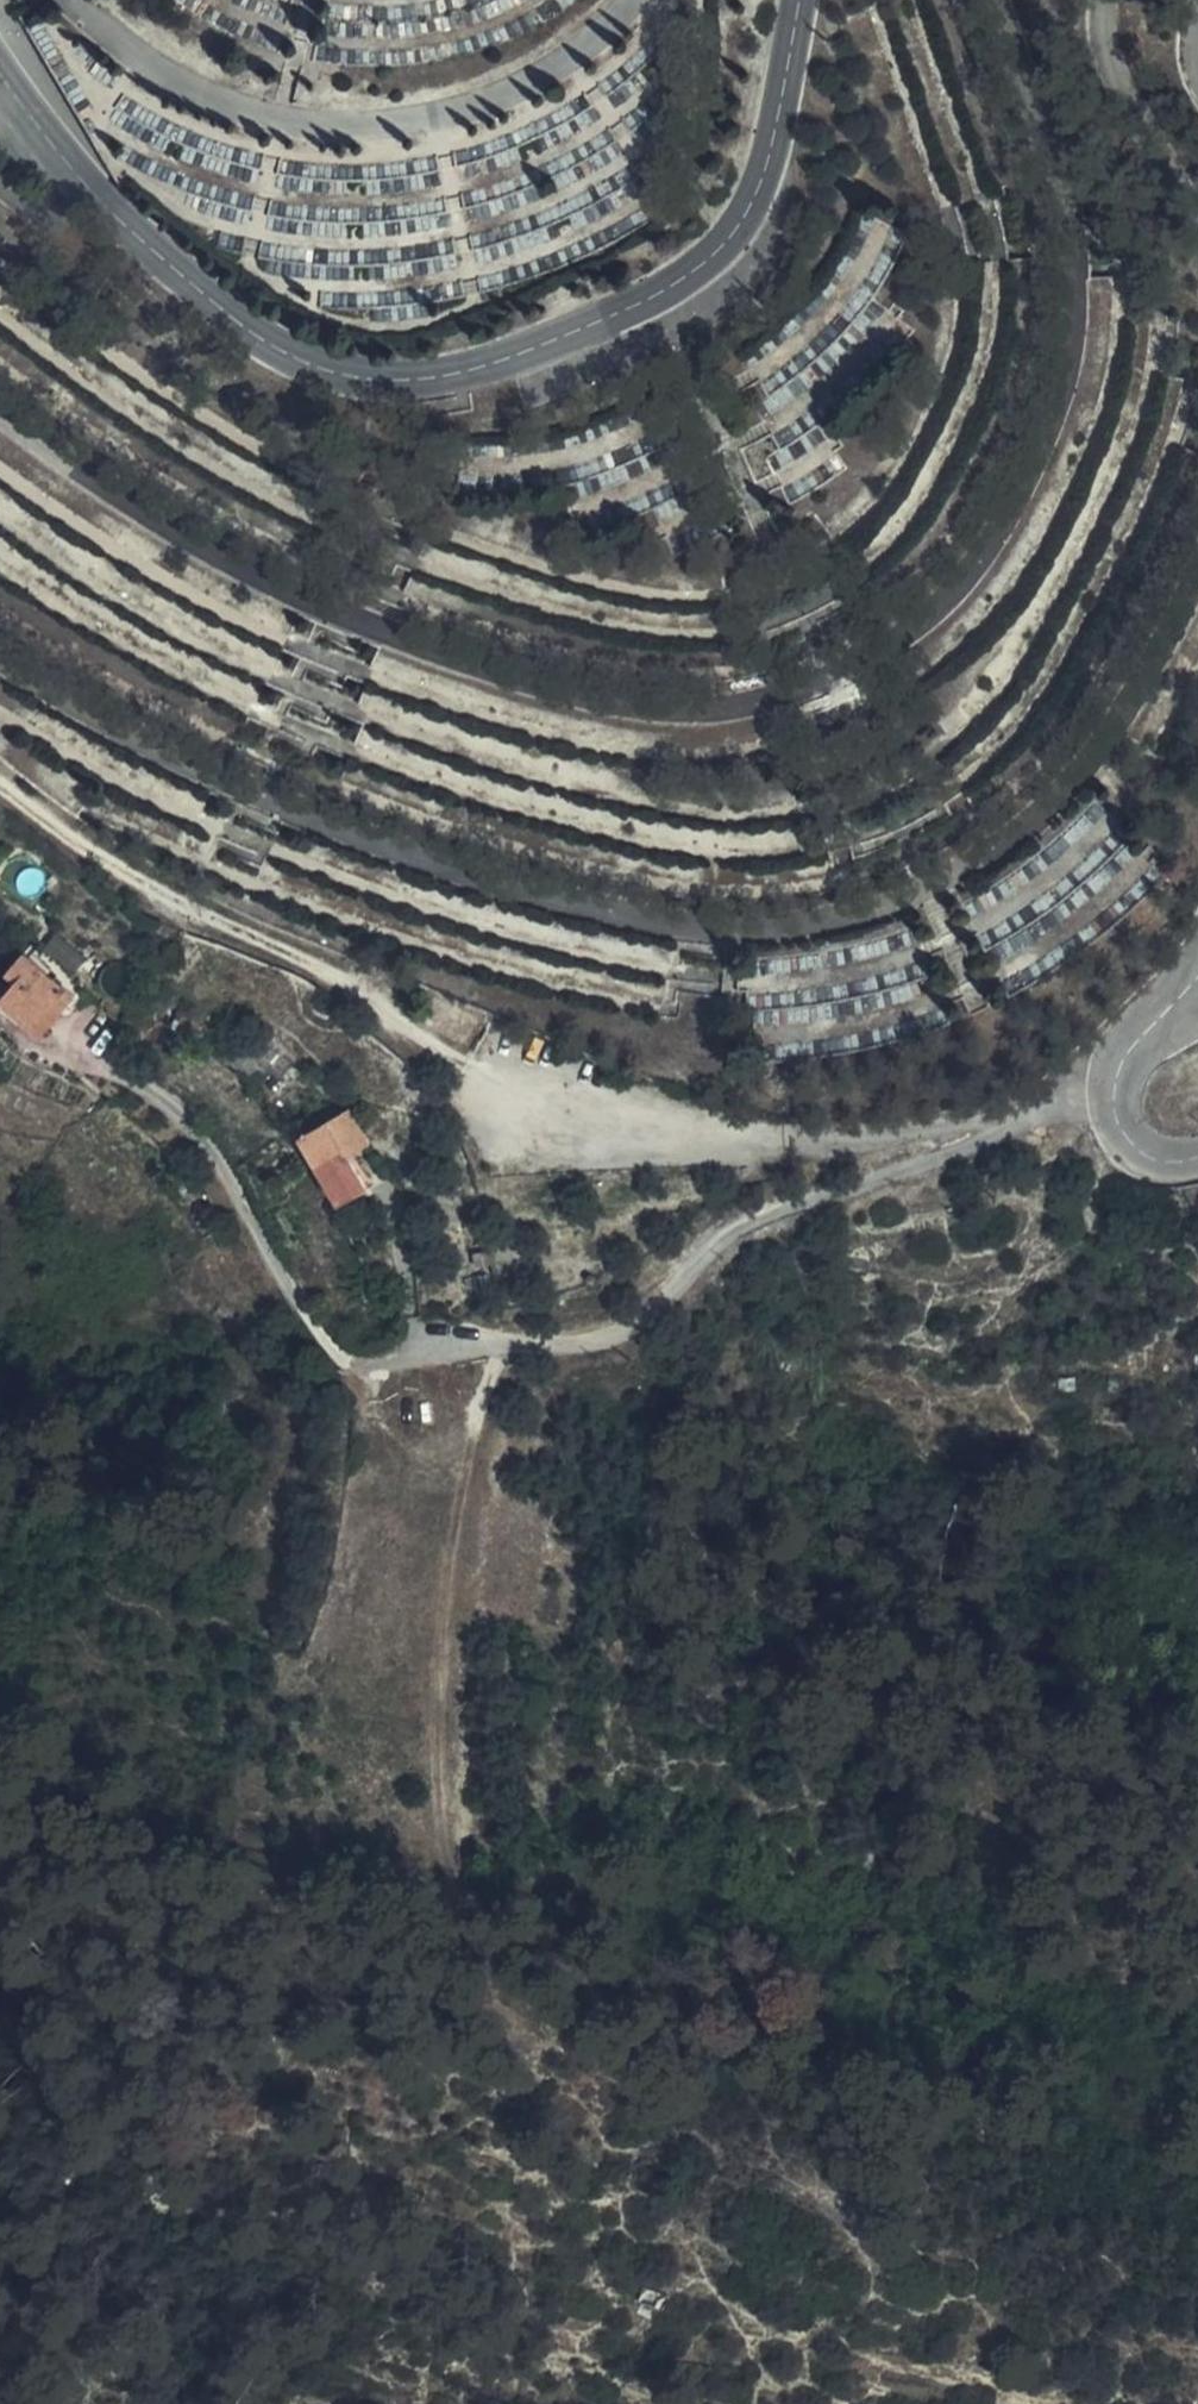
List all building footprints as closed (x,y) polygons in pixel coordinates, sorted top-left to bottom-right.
[(78,999),(26,954),(14,970),(22,977),(5,999),(50,1033),(78,999)] [(373,1144),(355,1113),(306,1140),(343,1201),(372,1186),(354,1155),(367,1149),(373,1144)]
